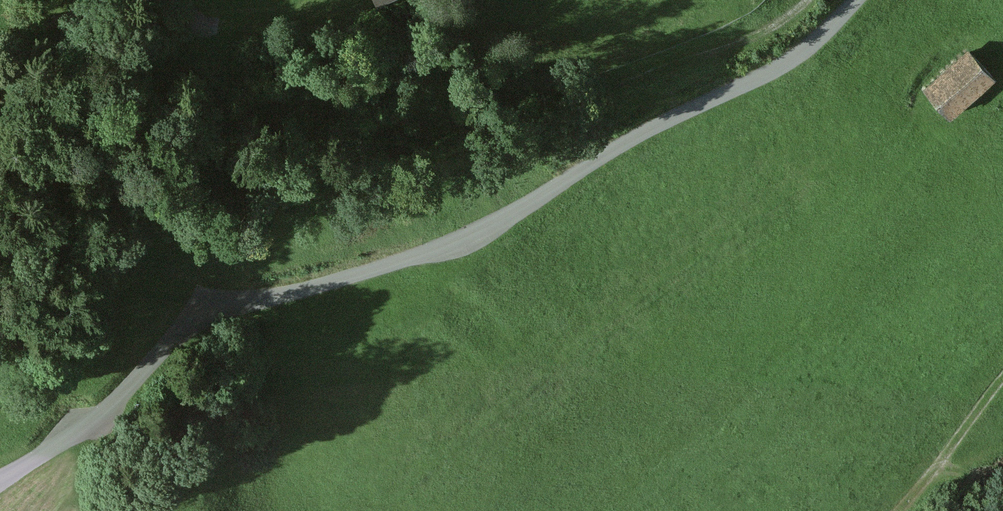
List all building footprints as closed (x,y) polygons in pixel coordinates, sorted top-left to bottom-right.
[(967,41),(921,80),(948,111),(994,73),(967,41)]
